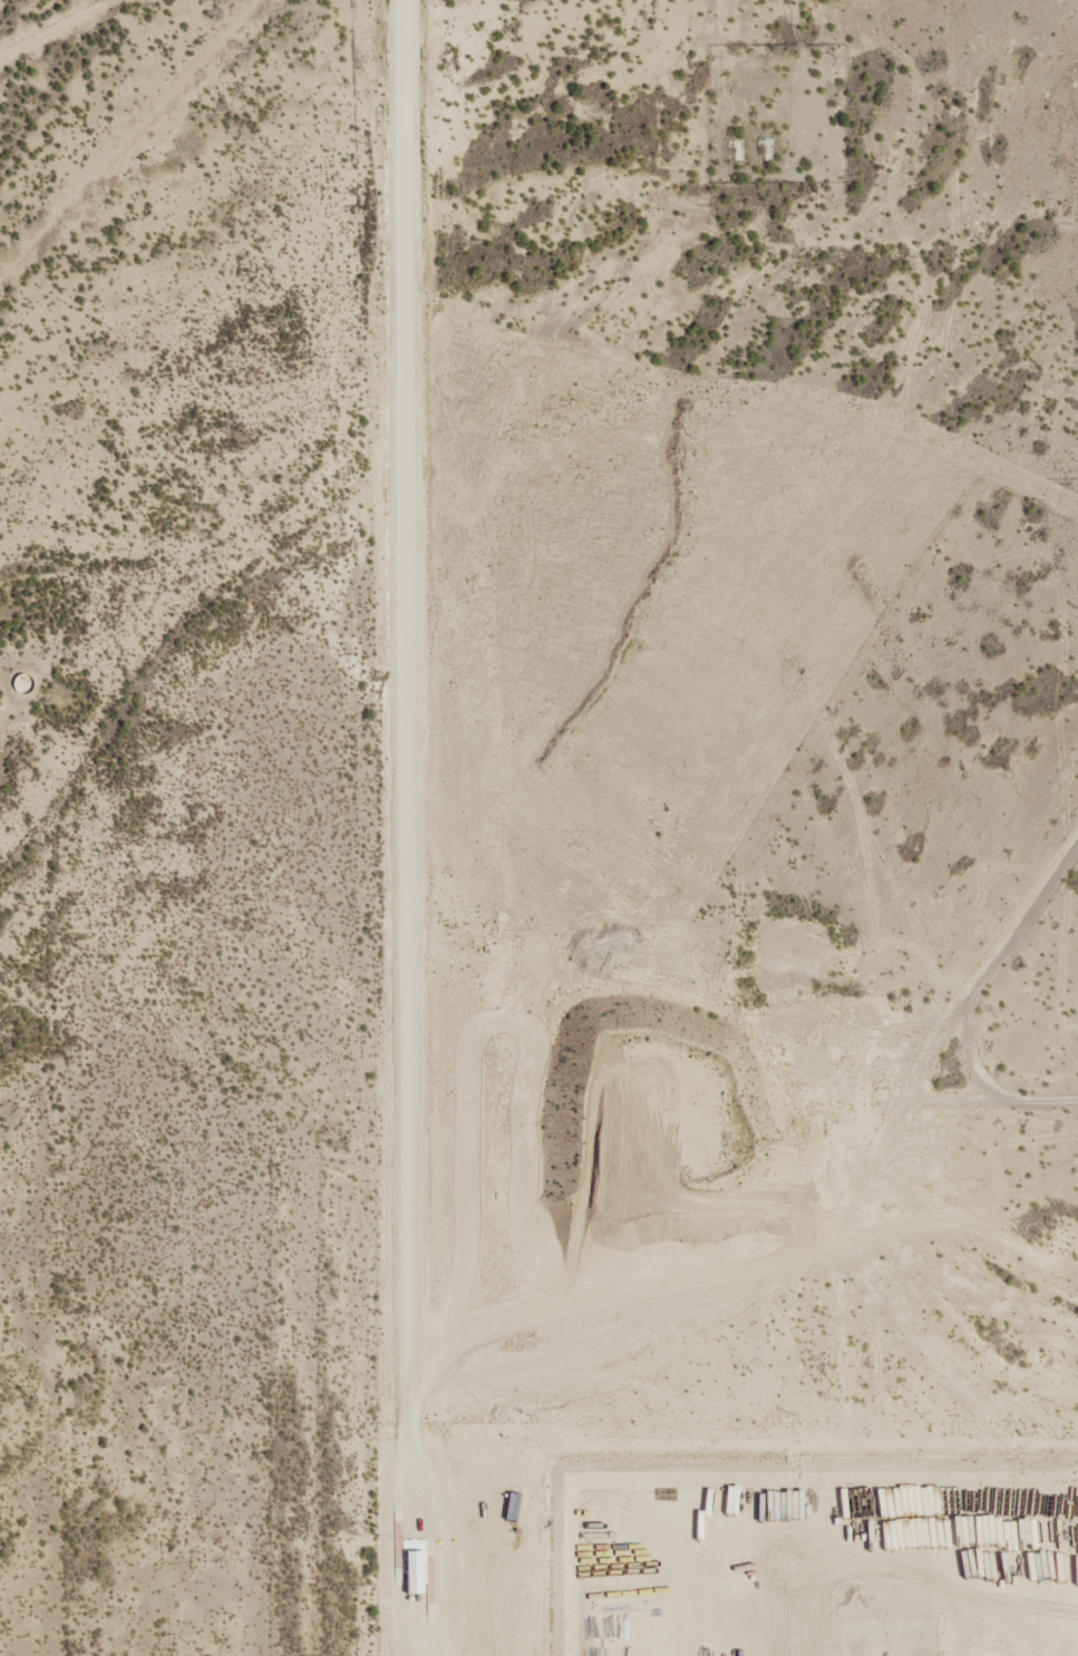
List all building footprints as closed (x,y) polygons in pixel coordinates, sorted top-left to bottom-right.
[(405,1594),(422,1594),(422,1552),(405,1552),(405,1594)]
